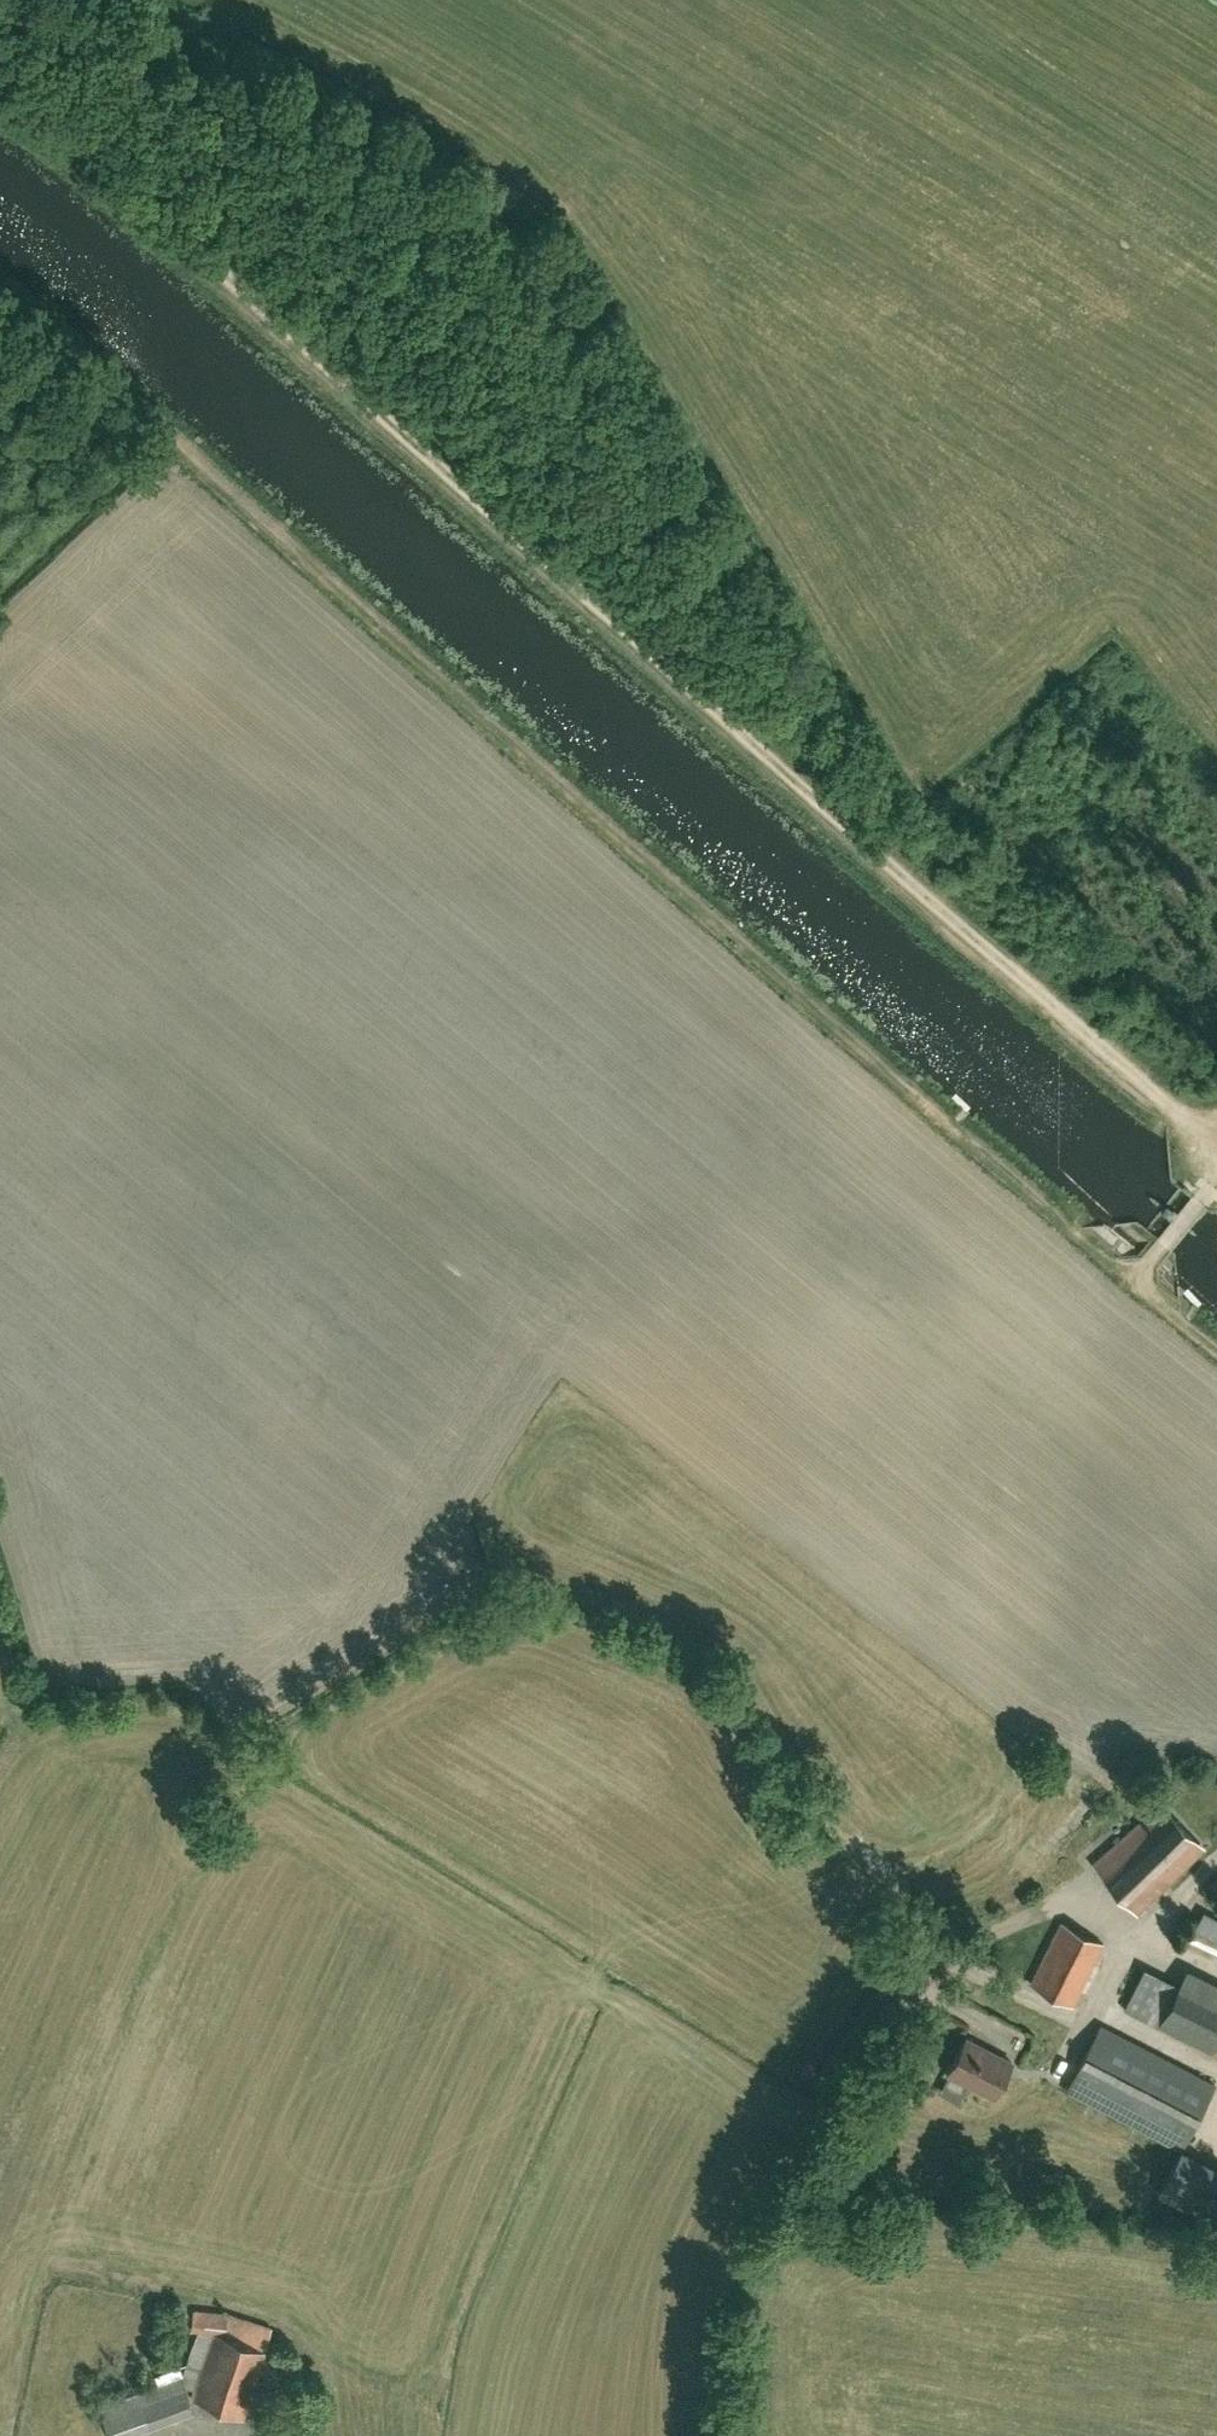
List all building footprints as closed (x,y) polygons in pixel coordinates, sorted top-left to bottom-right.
[(1139,1912),(1168,1884),(1206,1847),(1164,1803),(1096,1861),(1139,1912)] [(1062,1921),(1033,1983),(1074,2003),(1104,1941),(1062,1921)] [(1198,1934),(1216,1953),(1216,1927),(1211,1921),(1198,1934)] [(1165,2011),(1159,2025),(1212,2052),(1216,2043),(1216,1982),(1186,1967),(1180,1983),(1165,2011)] [(1102,2025),(1069,2090),(1068,2091),(1182,2150),(1216,2084),(1102,2025)] [(948,2073),(997,2098),(1014,2065),(965,2039),(948,2073)] [(228,2313),(194,2310),(192,2330),(213,2332),(198,2379),(192,2398),(243,2414),(263,2350),(262,2349),(270,2327),(228,2313)] [(196,2413),(183,2376),(100,2405),(111,2435),(128,2435),(196,2413)]
